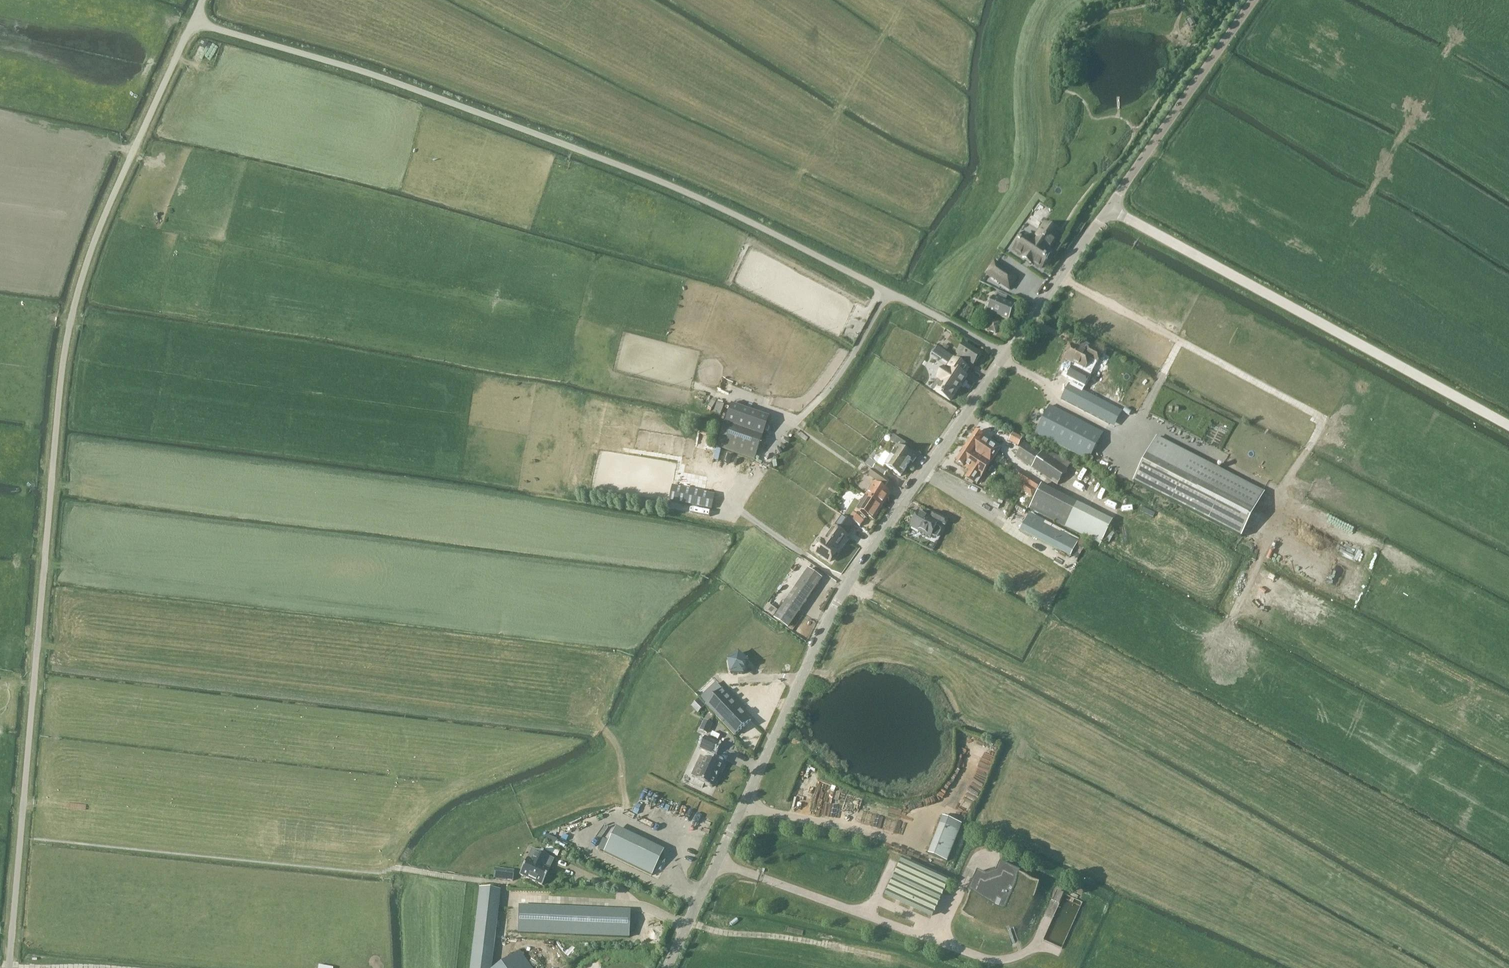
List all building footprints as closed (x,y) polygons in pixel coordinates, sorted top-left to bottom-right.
[(1034,264),(1041,268),(1052,252),(1049,250),(1060,235),(1045,225),(1034,240),(1025,234),(1015,250),(1023,256),(1023,257),(1033,264),(1034,264)] [(1018,277),(999,264),(990,276),(1010,290),(1018,277)] [(997,298),(994,297),(987,312),(996,315),(993,322),(993,321),(989,330),(995,333),(999,324),(998,324),(1000,317),(1010,321),(1016,306),(1006,302),(1008,297),(999,293),(997,298)] [(959,356),(957,359),(972,369),(981,355),(965,344),(958,354),(959,356)] [(941,359),(945,352),(937,346),(932,353),(941,359)] [(1068,359),(1088,370),(1092,360),(1099,364),(1104,354),(1092,348),(1089,353),(1075,346),(1068,359)] [(936,391),(951,401),(962,385),(963,386),(966,381),(964,381),(967,377),(964,375),(968,369),(954,360),(954,359),(949,367),(951,369),(950,371),(945,368),(938,378),(943,381),(936,391)] [(1075,387),(1072,386),(1070,385),(1062,400),(1109,424),(1116,409),(1075,387)] [(724,405),(717,403),(714,412),(721,414),(724,405)] [(770,418),(732,405),(717,446),(756,460),(770,418)] [(1090,462),(1103,434),(1050,406),(1036,434),(1090,462)] [(976,432),(967,445),(975,451),(976,451),(993,462),(1001,449),(976,432)] [(1014,434),(1010,441),(1019,446),(1023,439),(1014,434)] [(1242,537),(1265,493),(1157,437),(1134,482),(1242,537)] [(1025,443),(1016,456),(1058,485),(1068,470),(1042,453),(1042,454),(1025,443)] [(895,451),(892,457),(907,467),(911,462),(913,463),(917,458),(897,445),(894,449),(895,451)] [(975,451),(967,445),(956,462),(970,471),(966,477),(976,484),(980,477),(982,478),(993,462),(976,451),(975,451)] [(907,467),(892,457),(885,452),(878,464),(883,468),(885,466),(901,476),(907,467)] [(878,464),(873,470),(884,477),(888,471),(883,468),(878,464)] [(884,477),(873,470),(869,476),(885,487),(889,481),(884,477)] [(1025,483),(1037,490),(1041,484),(1029,476),(1025,483)] [(1038,491),(1025,483),(1021,490),(1033,498),(1038,491)] [(874,484),(866,496),(872,501),(873,500),(883,507),(891,494),(874,484)] [(673,486),(670,501),(712,509),(715,495),(673,486)] [(1042,486),(1030,509),(1101,544),(1112,521),(1042,486)] [(872,501),(866,496),(856,511),(867,518),(868,517),(874,520),(883,507),(873,500),(872,501)] [(937,526),(939,522),(945,526),(948,520),(934,512),(931,518),(919,511),(911,526),(931,537),(932,535),(935,536),(939,535),(941,531),(940,528),(937,526)] [(1045,521),(1030,513),(1021,531),(1027,534),(1071,557),(1079,543),(1044,524),(1045,521)] [(861,526),(864,521),(853,514),(850,519),(861,526)] [(846,537),(854,525),(843,517),(835,529),(846,537)] [(831,563),(837,553),(836,552),(839,548),(840,548),(848,538),(846,537),(835,529),(824,544),(823,544),(817,553),(831,563)] [(774,618),(789,628),(823,578),(808,568),(774,618)] [(778,612),(769,604),(765,609),(774,617),(778,612)] [(745,673),(749,663),(748,661),(740,654),(739,654),(730,660),(729,662),(731,673),(732,674),(743,674),(745,673)] [(706,705),(735,736),(751,721),(722,690),(706,705)] [(699,699),(691,706),(698,713),(706,706),(699,699)] [(712,724),(704,721),(700,730),(708,734),(712,724)] [(723,764),(713,760),(721,744),(705,737),(700,748),(710,753),(708,757),(707,757),(706,759),(701,757),(693,776),(697,778),(694,784),(703,788),(705,784),(713,787),(717,779),(720,773),(719,773),(723,764)] [(928,855),(948,863),(962,825),(943,818),(928,855)] [(614,830),(603,853),(652,876),(663,854),(614,830)] [(544,867),(548,856),(535,850),(530,861),(527,859),(519,875),(542,885),(549,870),(544,867)] [(888,896),(932,917),(948,883),(903,863),(888,896)] [(974,920),(992,928),(1002,930),(1008,931),(1010,930),(1014,929),(1018,927),(1023,921),(1034,898),(1040,885),(1020,876),(1021,874),(1001,864),(997,873),(986,877),(978,873),(969,894),(971,895),(962,915),(974,920)] [(515,871),(495,868),(493,878),(513,881),(515,871)] [(470,967),(491,967),(500,890),(479,888),(470,967)] [(1058,892),(1053,902),(1059,905),(1060,905),(1064,895),(1058,892)] [(630,911),(549,908),(548,934),(629,938),(630,911)] [(495,967),(531,967),(520,951),(495,967)]
